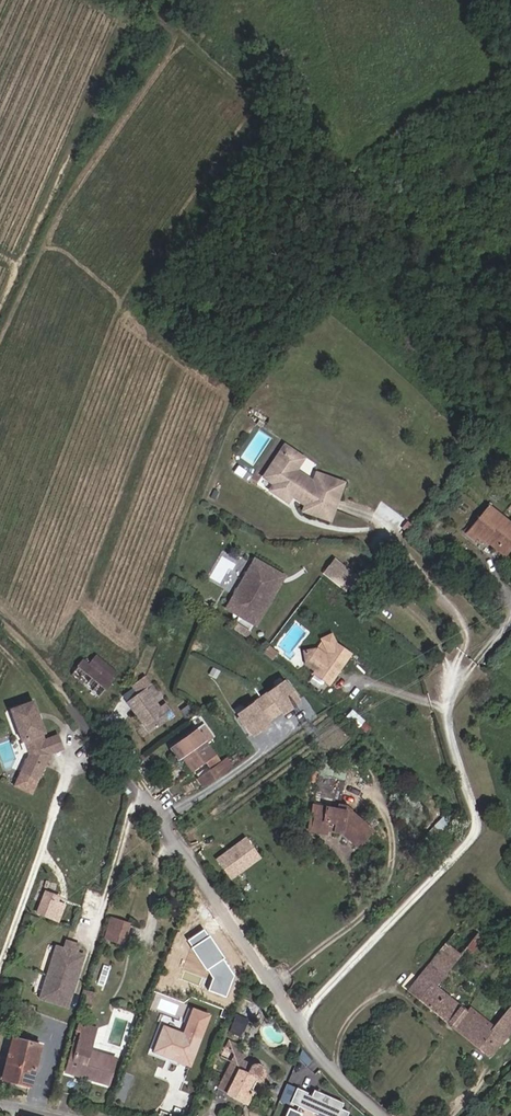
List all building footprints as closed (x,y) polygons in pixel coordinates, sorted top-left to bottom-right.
[(297,460),(273,444),(270,448),(282,455),(294,464),(297,460)] [(300,511),(325,519),(335,490),(325,486),(326,483),(312,478),(310,483),(302,480),(298,485),(286,477),(294,464),(282,455),(274,457),(259,479),(270,486),(265,493),(279,502),(283,501),(287,495),(302,505),(300,511)] [(337,483),(313,475),(312,478),(326,483),(325,486),(335,490),(337,483)] [(469,519),(498,544),(504,548),(510,540),(510,520),(509,522),(485,503),(469,519)] [(498,544),(469,519),(461,530),(467,535),(470,533),(478,540),(482,536),(492,544),(498,544)] [(274,577),(250,563),(230,599),(233,612),(238,615),(241,620),(250,625),(260,607),(258,606),(261,602),(263,603),(271,589),(268,587),(274,577)] [(332,587),(342,574),(329,563),(318,577),(332,587)] [(351,581),(342,574),(332,587),(341,595),(351,581)] [(313,668),(313,670),(328,681),(350,651),(337,642),(332,632),(323,636),(328,648),(326,652),(317,645),(304,648),(305,661),(313,668)] [(277,651),(268,644),(263,650),(272,657),(277,651)] [(95,652),(91,658),(95,662),(93,665),(98,669),(105,661),(95,652)] [(115,669),(105,661),(98,669),(93,665),(95,662),(91,658),(89,661),(82,656),(69,670),(95,692),(108,677),(115,669)] [(160,701),(147,680),(151,678),(147,672),(136,680),(139,685),(127,693),(149,725),(174,708),(166,697),(160,701)] [(251,730),(266,718),(281,708),(296,696),(298,694),(286,678),(277,686),(274,683),(244,705),(246,708),(236,716),(248,732),(251,730)] [(283,710),(298,699),(296,696),(281,708),(283,710)] [(6,707),(18,739),(22,738),(28,751),(28,753),(27,757),(36,762),(32,768),(29,766),(26,772),(35,776),(47,752),(41,738),(39,731),(41,730),(29,698),(6,707)] [(253,733),(268,721),(266,718),(251,730),(253,733)] [(211,737),(202,722),(172,743),(189,769),(201,761),(206,769),(194,777),(199,785),(230,765),(224,755),(216,761),(203,742),(211,737)] [(60,746),(55,732),(41,738),(47,752),(60,746)] [(28,751),(19,769),(26,772),(29,766),(32,768),(36,762),(27,757),(28,753),(28,751)] [(28,790),(35,776),(26,772),(19,769),(12,783),(28,790)] [(313,774),(307,823),(324,825),(337,827),(353,840),(361,831),(365,834),(371,826),(345,804),(335,803),(336,777),(313,774)] [(324,825),(307,823),(306,831),(323,833),(324,825)] [(357,844),(365,834),(361,831),(353,840),(357,844)] [(231,879),(262,857),(245,835),(215,858),(231,879)] [(41,919),(48,898),(35,894),(28,914),(41,919)] [(129,922),(110,916),(105,936),(123,942),(129,922)] [(72,979),(80,955),(72,952),(74,944),(61,940),(59,948),(51,946),(44,970),(58,974),(72,979)] [(454,1027),(468,1010),(437,985),(462,955),(445,942),(408,988),(454,1027)] [(57,979),(58,974),(44,970),(42,975),(57,979)] [(72,979),(58,974),(57,979),(71,983),(72,979)] [(64,1007),(71,983),(57,979),(42,975),(35,999),(64,1007)] [(23,984),(9,979),(4,994),(18,999),(23,984)] [(95,990),(86,989),(83,1002),(92,1003),(95,990)] [(468,1010),(454,1027),(490,1057),(510,1032),(510,1003),(491,1028),(468,1010)] [(207,1013),(190,1007),(180,1032),(163,1025),(155,1045),(181,1054),(178,1062),(188,1065),(207,1013)] [(231,1028),(242,1032),(248,1018),(237,1013),(231,1028)] [(115,1056),(89,1048),(96,1026),(79,1021),(65,1070),(108,1083),(115,1056)] [(46,1062),(51,1048),(13,1036),(0,1076),(27,1085),(35,1058),(46,1062)] [(239,1043),(227,1037),(219,1054),(229,1059),(228,1062),(216,1089),(246,1104),(252,1091),(245,1087),(251,1075),(256,1078),(261,1078),(265,1075),(266,1071),(265,1066),(263,1063),(260,1061),(256,1060),(251,1061),(235,1053),(239,1043)] [(296,1088),(290,1103),(316,1115),(317,1114),(322,1115),(346,1115),(348,1112),(340,1109),(343,1103),(329,1097),(326,1103),(323,1101),(325,1095),(313,1090),(311,1096),(307,1094),(307,1093),(296,1088)] [(300,1110),(287,1107),(284,1115),(298,1115),(300,1110)]
